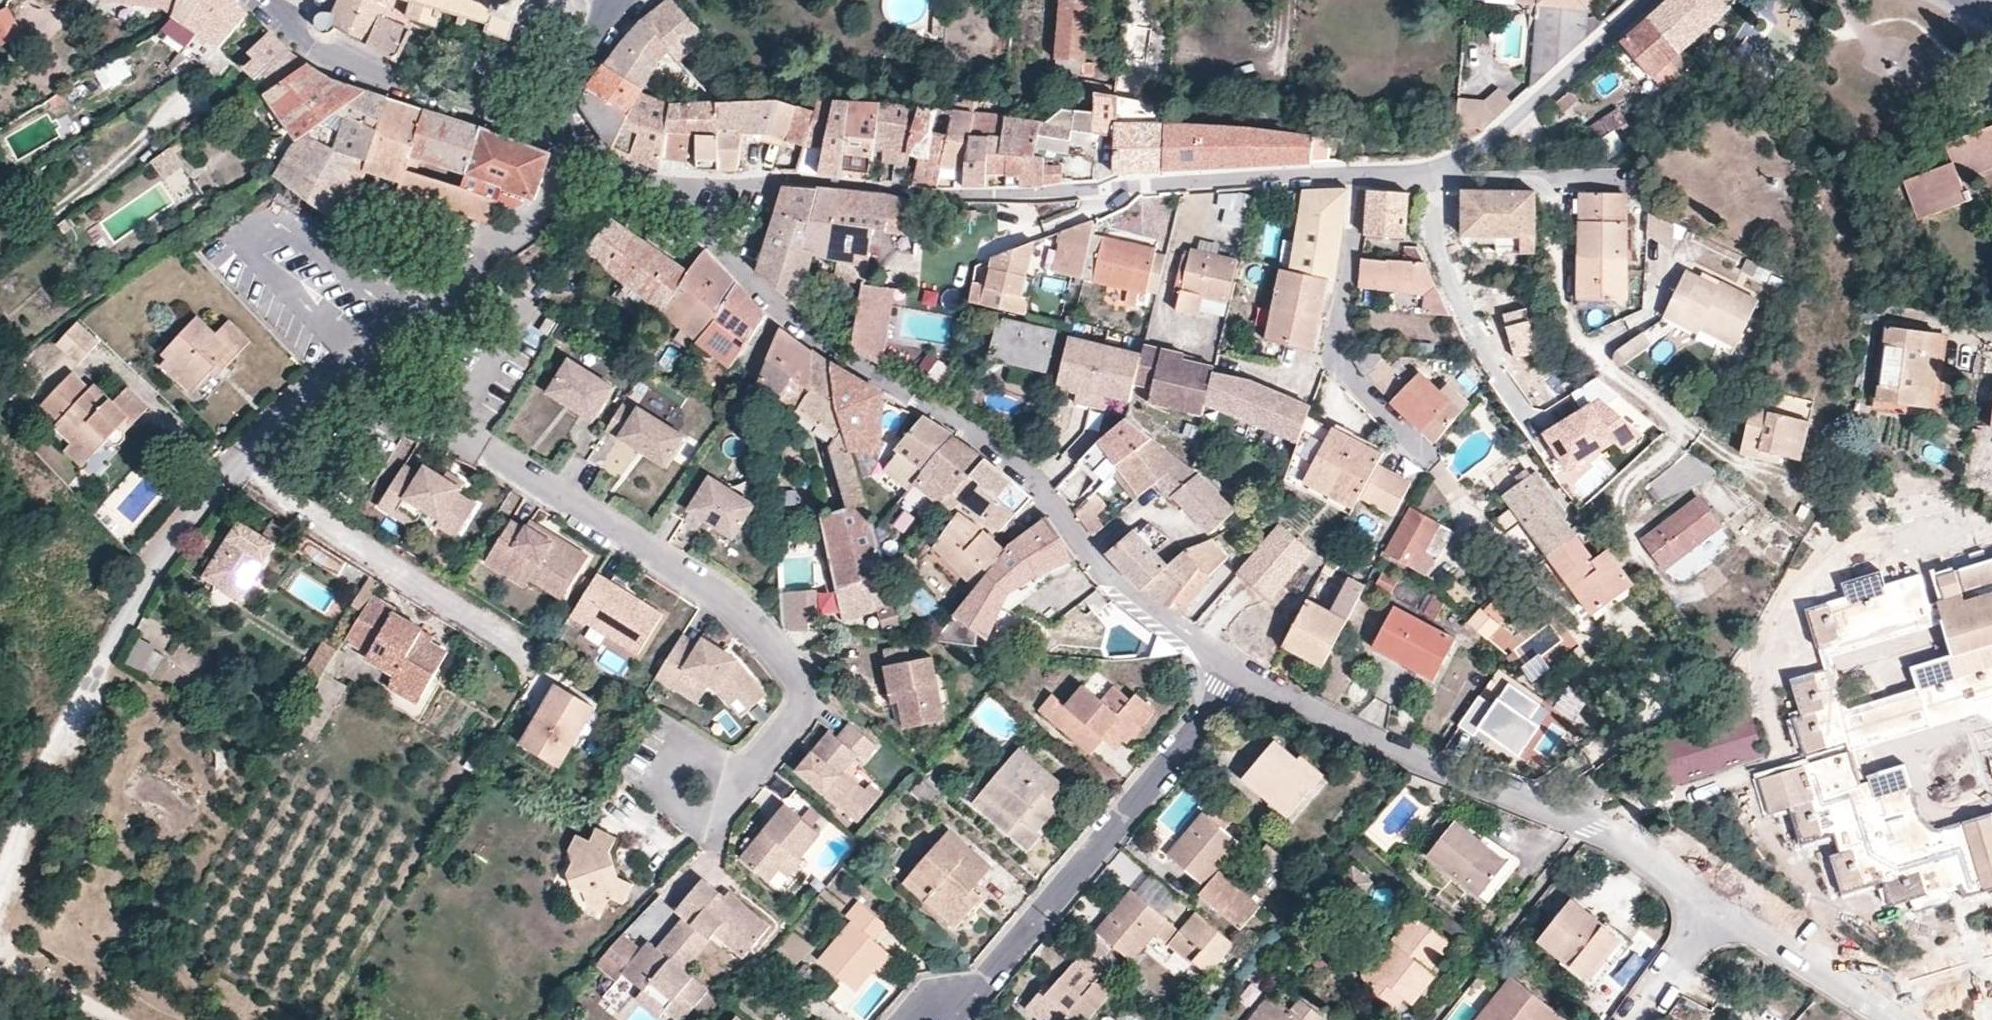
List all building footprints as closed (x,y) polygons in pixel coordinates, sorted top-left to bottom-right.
[(160,7),(175,14),(179,0),(114,0),(160,7)] [(249,14),(234,0),(179,0),(175,14),(197,31),(220,48),(249,14)] [(398,62),(412,32),(406,29),(382,19),(389,0),(340,0),(334,13),(332,12),(330,12),(327,11),(325,12),(323,13),(321,14),(320,15),(319,17),(318,19),(317,22),(318,25),(318,27),(320,29),(321,31),(323,32),(325,34),(328,33),(329,33),(331,33),(333,32),(335,30),(337,27),(367,44),(398,62)] [(382,19),(406,29),(410,17),(437,27),(443,11),(462,17),(460,24),(467,26),(469,19),(490,25),(487,36),(491,37),(492,33),(510,40),(509,43),(513,44),(514,41),(517,42),(518,39),(515,38),(519,26),(522,28),(523,24),(520,23),(524,13),(527,1),(530,3),(531,0),(389,0),(382,19)] [(672,0),(668,0),(659,7),(641,21),(642,22),(670,51),(678,61),(679,61),(706,38),(672,0)] [(1055,59),(1084,63),(1090,0),(1061,0),(1055,59)] [(1538,4),(1535,39),(1532,73),(1531,88),(1548,73),(1585,40),(1586,18),(1587,0),(1538,0),(1538,4)] [(1729,9),(1721,0),(1670,0),(1662,7),(1649,19),(1680,54),(1729,9)] [(1729,9),(1736,4),(1733,0),(1721,0),(1729,9)] [(3,45),(22,34),(6,7),(0,11),(0,39),(3,45)] [(197,31),(175,14),(166,26),(188,43),(197,31)] [(945,18),(934,17),(932,36),(942,37),(945,18)] [(1597,17),(1586,18),(1585,40),(1602,24),(1597,17)] [(1680,54),(1649,19),(1642,25),(1631,36),(1621,44),(1652,79),(1663,91),(1691,66),(1680,54)] [(658,61),(670,51),(642,22),(634,31),(615,54),(605,67),(641,92),(649,78),(658,61)] [(256,80),(289,50),(269,32),(239,64),(256,80)] [(318,70),(289,50),(256,80),(265,95),(279,114),(293,134),(299,142),(307,136),(327,122),(346,108),(360,98),(368,92),(353,87),(335,81),(318,70)] [(120,56),(88,75),(78,81),(78,83),(89,99),(131,74),(121,57),(120,56)] [(1084,63),(1055,59),(1054,73),(1083,75),(1084,64),(1084,63)] [(1095,65),(1084,64),(1083,75),(1093,77),(1095,65)] [(588,91),(624,125),(629,115),(639,96),(641,92),(605,67),(602,71),(595,81),(588,91)] [(1151,83),(1117,77),(1114,96),(1147,103),(1151,83)] [(265,95),(256,80),(249,86),(250,87),(258,100),(265,95)] [(1080,92),(1095,94),(1096,94),(1097,83),(1082,81),(1080,92)] [(1511,106),(1499,90),(1484,101),(1458,99),(1457,100),(1456,126),(1457,127),(1481,129),(1485,129),(1504,112),(1511,106)] [(1570,90),(1556,103),(1564,113),(1580,99),(1570,90)] [(611,148),(624,125),(588,91),(580,106),(611,148)] [(389,99),(368,92),(360,98),(346,108),(327,122),(307,136),(367,165),(374,143),(389,99)] [(1165,107),(1147,103),(1114,96),(1096,94),(1095,94),(1094,114),(1093,134),(1114,137),(1113,173),(1118,173),(1141,171),(1162,171),(1163,148),(1165,124),(1165,107)] [(292,148),(299,142),(293,134),(279,114),(265,95),(258,100),(267,113),(280,131),(291,147),(292,148)] [(629,115),(624,125),(611,148),(642,162),(658,169),(660,170),(670,107),(639,96),(629,115)] [(274,175),(276,176),(296,190),(329,213),(341,222),(347,226),(347,224),(368,171),(401,182),(397,194),(436,206),(477,219),(490,224),(491,223),(497,201),(490,199),(490,197),(465,188),(408,171),(412,156),(426,110),(389,99),(374,143),(367,165),(307,136),(299,142),(292,148),(291,147),(274,175)] [(797,108),(787,140),(805,146),(824,146),(834,101),(819,99),(814,112),(797,108)] [(727,104),(718,104),(718,132),(743,134),(758,135),(765,135),(772,137),(780,138),(784,139),(787,140),(797,108),(779,101),(772,102),(752,103),(727,104)] [(834,101),(824,146),(818,175),(825,176),(836,178),(843,179),(843,171),(845,159),(846,143),(852,102),(834,101)] [(880,105),(852,102),(846,143),(845,159),(843,171),(871,175),(875,148),(877,125),(880,105)] [(718,104),(670,107),(660,170),(685,171),(692,136),(698,137),(718,137),(718,132),(718,104)] [(877,125),(875,148),(884,149),(882,163),(894,164),(892,183),(904,185),(905,176),(907,169),(909,156),(907,157),(907,154),(908,149),(909,144),(911,136),(912,131),(914,125),(919,109),(907,107),(880,105),(877,125)] [(940,111),(919,109),(914,125),(912,131),(911,136),(909,144),(908,149),(907,154),(907,157),(909,156),(920,159),(913,187),(917,188),(927,188),(938,188),(939,183),(940,177),(941,171),(942,164),(943,159),(944,153),(947,142),(951,127),(955,112),(940,111)] [(483,129),(426,110),(412,156),(469,175),(483,129)] [(1034,121),(1005,117),(1002,141),(1036,148),(1038,135),(1071,141),(1070,143),(1092,147),(1093,134),(1094,114),(1062,111),(1047,123),(1034,121)] [(1628,123),(1618,111),(1590,135),(1600,147),(1628,123)] [(975,114),(955,112),(951,127),(947,142),(944,153),(943,159),(942,164),(941,171),(940,177),(939,183),(938,188),(964,188),(964,184),(966,177),(967,166),(969,154),(971,140),(972,137),(972,131),(975,114)] [(996,116),(975,114),(972,131),(972,137),(971,140),(989,142),(988,154),(1007,155),(1021,157),(1035,158),(1036,148),(1002,141),(1005,117),(1003,117),(996,116)] [(1227,128),(1165,124),(1163,148),(1162,171),(1172,170),(1201,169),(1229,167),(1257,166),(1282,165),(1311,163),(1312,138),(1293,136),(1273,133),(1257,131),(1244,129),(1227,128)] [(483,128),(483,129),(469,175),(465,188),(490,197),(490,199),(497,201),(519,210),(536,200),(551,155),(549,154),(485,129),(483,128)] [(718,137),(698,137),(697,171),(711,172),(738,172),(743,134),(718,132),(718,137)] [(1947,151),(1953,168),(1908,185),(1921,223),(1971,205),(1968,195),(1964,197),(1957,177),(1991,164),(1991,133),(1947,151)] [(1038,135),(1036,148),(1068,154),(1070,143),(1071,141),(1038,135)] [(1311,163),(1329,162),(1329,141),(1312,138),(1311,163)] [(989,142),(971,140),(969,154),(967,166),(966,177),(964,184),(964,188),(988,188),(989,175),(986,175),(988,154),(989,142)] [(182,164),(171,148),(153,161),(166,178),(183,166),(182,164)] [(1006,176),(1007,155),(988,154),(986,175),(989,175),(1006,176)] [(1019,187),(1021,157),(1007,155),(1006,176),(1006,188),(1019,187)] [(1044,186),(1044,166),(1044,165),(1044,164),(1044,163),(1043,161),(1042,159),(1040,158),(1038,158),(1035,158),(1021,157),(1019,187),(1044,186)] [(1062,167),(1044,166),(1044,186),(1062,183),(1062,167)] [(166,181),(178,203),(196,194),(184,172),(166,181)] [(775,214),(808,223),(817,190),(783,187),(775,214)] [(813,253),(812,254),(825,257),(840,192),(817,190),(808,223),(801,249),(813,253)] [(1295,227),(1288,272),(1315,277),(1329,279),(1335,280),(1348,190),(1287,193),(1282,225),(1295,227)] [(1502,192),(1463,191),(1462,236),(1498,237),(1498,253),(1534,254),(1534,252),(1535,193),(1502,192)] [(918,216),(920,205),(912,203),(895,198),(887,196),(882,196),(871,195),(859,193),(840,192),(825,257),(838,260),(867,266),(873,229),(917,235),(917,226),(918,216)] [(1369,192),(1365,236),(1406,238),(1409,195),(1369,192)] [(1246,231),(1251,197),(1224,194),(1219,227),(1246,231)] [(1611,194),(1582,194),(1579,300),(1625,301),(1626,244),(1627,226),(1627,212),(1627,202),(1628,198),(1624,194),(1611,194)] [(798,309),(812,254),(813,253),(801,249),(808,223),(775,214),(771,229),(763,255),(758,272),(758,273),(770,284),(786,298),(798,309)] [(927,217),(918,216),(917,226),(926,228),(927,217)] [(1096,224),(1095,224),(1093,220),(1062,232),(1053,273),(1083,279),(1092,237),(1096,224)] [(619,227),(610,221),(587,251),(607,267),(617,275),(624,280),(627,283),(649,248),(628,233),(619,227)] [(1103,240),(1092,237),(1083,279),(1128,291),(1125,304),(1136,306),(1139,293),(1146,295),(1156,252),(1119,244),(1120,241),(1103,237),(1103,240)] [(970,303),(1026,316),(1030,299),(1023,298),(1027,277),(1035,242),(992,258),(990,270),(976,266),(970,303)] [(663,312),(664,312),(668,305),(675,293),(687,273),(658,254),(649,248),(627,283),(643,296),(655,305),(661,310),(663,312)] [(1404,248),(1403,260),(1423,261),(1416,248),(1404,248)] [(704,251),(703,251),(695,263),(691,268),(687,273),(675,293),(668,305),(664,312),(681,328),(698,342),(701,339),(704,335),(708,329),(713,324),(715,320),(718,316),(721,311),(723,308),(727,301),(736,286),(720,269),(704,251)] [(1161,279),(1167,254),(1156,252),(1146,295),(1156,298),(1161,279)] [(1167,253),(1167,254),(1161,279),(1156,298),(1155,300),(1179,306),(1177,312),(1198,317),(1203,296),(1228,303),(1229,303),(1231,292),(1238,264),(1190,252),(1189,258),(1167,253)] [(1387,261),(1361,259),(1359,280),(1400,284),(1420,286),(1437,287),(1425,262),(1387,260),(1387,261)] [(864,284),(867,266),(838,260),(834,279),(861,285),(862,284),(864,284)] [(1288,272),(1282,270),(1267,341),(1319,352),(1331,298),(1325,297),(1329,279),(1315,277),(1288,272)] [(1701,279),(1686,271),(1664,318),(1699,335),(1703,326),(1739,344),(1759,301),(1722,283),(1719,288),(1716,295),(1698,286),(1701,279)] [(1722,283),(1704,274),(1701,279),(1719,288),(1722,283)] [(1035,279),(1027,277),(1023,298),(1030,299),(1035,279)] [(1719,288),(1701,279),(1698,286),(1716,295),(1719,288)] [(1400,284),(1359,280),(1358,286),(1425,293),(1437,317),(1442,317),(1434,303),(1442,299),(1437,287),(1420,286),(1400,284)] [(894,289),(864,284),(862,284),(861,285),(851,349),(856,352),(867,358),(880,366),(894,289)] [(764,316),(736,286),(727,301),(723,308),(721,311),(718,316),(715,320),(713,324),(708,329),(704,335),(701,339),(698,342),(722,361),(731,368),(731,367),(736,359),(742,352),(746,345),(749,341),(754,333),(764,316)] [(1434,303),(1442,317),(1451,318),(1442,299),(1434,303)] [(1525,308),(1502,314),(1514,358),(1538,351),(1525,308)] [(162,353),(167,358),(198,386),(218,364),(224,369),(249,340),(228,321),(215,334),(197,317),(162,353)] [(546,318),(539,328),(546,333),(553,322),(546,318)] [(1056,333),(999,319),(989,359),(1046,372),(1056,333)] [(99,342),(77,322),(56,344),(78,364),(99,342)] [(1936,351),(1938,332),(1887,326),(1877,399),(1909,403),(1915,362),(1926,363),(1928,351),(1936,351)] [(781,329),(770,355),(814,388),(814,352),(781,329)] [(1626,367),(1652,349),(1644,337),(1617,354),(1626,367)] [(1134,386),(1141,360),(1120,355),(1120,352),(1088,344),(1087,347),(1068,342),(1058,387),(1078,392),(1075,406),(1107,414),(1110,400),(1130,405),(1134,386)] [(1213,374),(1215,368),(1183,361),(1182,369),(1161,364),(1163,351),(1144,347),(1141,360),(1134,386),(1152,390),(1149,404),(1204,416),(1207,404),(1211,383),(1213,374)] [(859,476),(851,451),(850,451),(850,448),(848,443),(845,434),(842,426),(840,418),(838,408),(836,394),(834,383),(833,372),(832,365),(814,352),(814,388),(797,411),(798,412),(835,438),(831,449),(849,509),(867,504),(864,496),(859,476)] [(1377,355),(1364,353),(1354,361),(1361,372),(1390,400),(1412,377),(1396,362),(1390,368),(1377,355)] [(770,355),(759,383),(758,384),(764,388),(797,411),(814,388),(770,355)] [(191,393),(198,386),(167,358),(160,365),(191,393)] [(549,392),(567,403),(569,399),(579,406),(577,410),(595,421),(616,387),(570,358),(549,392)] [(851,377),(832,365),(833,372),(834,383),(836,394),(838,408),(840,418),(842,426),(845,434),(848,443),(850,448),(850,451),(851,451),(879,452),(882,401),(882,395),(872,388),(851,377)] [(41,403),(64,426),(94,455),(108,441),(112,446),(134,422),(121,409),(135,395),(126,388),(112,403),(93,385),(88,390),(71,373),(41,403)] [(1234,388),(1238,379),(1213,374),(1211,383),(1207,404),(1208,404),(1243,419),(1249,394),(1234,388)] [(1468,404),(1447,386),(1439,394),(1418,374),(1392,402),(1413,423),(1418,417),(1427,426),(1423,431),(1435,443),(1460,413),(1468,404)] [(1249,394),(1251,382),(1238,379),(1234,388),(1249,394)] [(1301,437),(1308,418),(1311,408),(1310,408),(1251,382),(1249,394),(1243,419),(1299,443),(1301,437)] [(1771,393),(1753,401),(1741,454),(1780,464),(1781,457),(1801,461),(1814,403),(1771,393)] [(148,409),(135,395),(121,409),(134,422),(148,409)] [(1599,398),(1540,433),(1567,475),(1613,444),(1621,449),(1641,434),(1599,398)] [(567,403),(577,410),(579,406),(569,399),(567,403)] [(1929,405),(1909,403),(1877,399),(1876,407),(1927,414),(1929,405)] [(636,412),(623,403),(608,429),(640,450),(645,444),(651,447),(647,454),(667,466),(686,435),(640,406),(636,412)] [(1413,423),(1423,431),(1427,426),(1418,417),(1413,423)] [(934,425),(923,418),(896,450),(909,460),(923,471),(953,437),(934,425)] [(1329,428),(1308,418),(1301,437),(1299,443),(1296,450),(1294,456),(1293,461),(1286,479),(1301,488),(1304,482),(1329,496),(1355,509),(1360,499),(1362,495),(1366,487),(1377,466),(1381,460),(1384,453),(1370,446),(1368,449),(1358,444),(1344,437),(1329,428)] [(1126,420),(1124,422),(1112,432),(1103,439),(1097,445),(1093,449),(1091,451),(1089,453),(1078,466),(1079,466),(1087,475),(1092,470),(1100,477),(1095,482),(1101,488),(1114,474),(1119,469),(1117,466),(1152,441),(1126,420)] [(82,467),(94,455),(64,426),(59,431),(70,442),(64,449),(82,467)] [(923,471),(909,460),(900,469),(912,481),(916,484),(925,492),(934,499),(941,504),(943,501),(950,492),(955,486),(967,475),(984,459),(970,449),(953,437),(923,471)] [(1159,447),(1152,441),(1117,466),(1119,469),(1139,496),(1156,484),(1161,481),(1151,467),(1169,455),(1166,453),(1163,451),(1159,447)] [(640,450),(647,454),(651,447),(645,444),(640,450)] [(1218,453),(1201,448),(1195,467),(1212,472),(1218,453)] [(1181,464),(1169,455),(1151,467),(1161,481),(1156,484),(1171,500),(1174,498),(1197,476),(1192,472),(1188,469),(1181,464)] [(994,465),(984,459),(967,475),(981,486),(1018,514),(1032,498),(1024,490),(1012,481),(1003,473),(994,465)] [(421,475),(406,465),(380,506),(397,517),(400,511),(417,522),(425,509),(461,532),(478,504),(459,493),(462,488),(446,478),(427,466),(421,475)] [(1411,483),(1377,466),(1366,487),(1362,495),(1360,499),(1393,516),(1411,483)] [(83,469),(79,472),(88,482),(92,478),(83,469)] [(1139,496),(1119,469),(1114,474),(1134,501),(1139,496)] [(1092,470),(1087,475),(1095,482),(1100,477),(1092,470)] [(1520,484),(1531,477),(1526,470),(1516,478),(1520,484)] [(449,472),(446,478),(462,488),(466,482),(449,472)] [(943,501),(941,504),(951,510),(961,501),(965,505),(981,486),(967,475),(955,486),(950,492),(943,501)] [(689,509),(707,520),(709,517),(719,523),(716,527),(735,538),(755,505),(710,476),(689,509)] [(1207,484),(1197,476),(1174,498),(1194,517),(1207,530),(1211,534),(1235,511),(1222,499),(1207,484)] [(1549,557),(1576,535),(1531,477),(1520,484),(1504,496),(1513,509),(1523,522),(1548,557),(1549,557)] [(1351,515),(1355,509),(1329,496),(1304,482),(1301,488),(1323,499),(1340,509),(1351,515)] [(1018,514),(981,486),(965,505),(1001,532),(1018,514)] [(1106,507),(1094,495),(1078,511),(1076,514),(1087,528),(1096,518),(1106,507)] [(1719,527),(1697,499),(1643,541),(1665,570),(1719,527)] [(878,546),(875,536),(873,529),(869,513),(867,504),(849,509),(821,518),(820,518),(829,559),(837,594),(843,623),(877,612),(898,606),(897,602),(894,593),(886,573),(884,568),(881,557),(878,546)] [(1455,533),(1411,509),(1385,554),(1416,570),(1426,553),(1437,559),(1440,560),(1455,533)] [(1523,522),(1513,509),(1496,521),(1506,536),(1523,522)] [(959,513),(957,515),(933,547),(976,590),(986,579),(1007,552),(1006,551),(959,513)] [(707,520),(716,527),(719,523),(709,517),(707,520)] [(272,518),(261,536),(274,544),(286,527),(272,518)] [(1087,528),(1093,536),(1104,527),(1096,518),(1087,528)] [(1047,519),(1006,551),(1007,552),(986,579),(976,590),(954,617),(955,617),(935,640),(942,642),(948,643),(957,645),(963,646),(973,630),(987,640),(1009,594),(1077,559),(1047,519)] [(526,529),(512,520),(486,562),(509,577),(516,566),(532,576),(534,572),(567,593),(590,556),(556,535),(552,541),(538,532),(542,526),(531,520),(526,529)] [(261,536),(238,521),(203,577),(240,600),(274,544),(261,536)] [(556,535),(542,526),(538,532),(552,541),(556,535)] [(1297,540),(1280,526),(1240,575),(1270,600),(1311,551),(1297,540)] [(1120,568),(1143,592),(1169,568),(1168,567),(1155,554),(1134,532),(1108,555),(1114,561),(1120,568)] [(346,562),(304,535),(296,549),(338,576),(346,562)] [(1607,551),(1595,561),(1576,535),(1549,557),(1594,617),(1634,586),(1626,576),(1607,551)] [(1197,547),(1186,551),(1168,567),(1169,568),(1143,592),(1170,609),(1201,569),(1209,578),(1229,559),(1212,540),(1197,547)] [(1427,577),(1437,559),(1426,553),(1416,570),(1427,577)] [(918,563),(905,555),(893,571),(906,580),(918,563)] [(1962,594),(1968,614),(1991,607),(1991,560),(1955,571),(1962,594)] [(562,600),(567,593),(534,572),(532,576),(516,566),(509,577),(526,588),(531,580),(562,600)] [(1183,612),(1209,578),(1201,569),(1170,609),(1176,613),(1179,609),(1183,612)] [(1399,580),(1384,571),(1374,589),(1390,597),(1399,580)] [(1805,610),(1815,645),(1857,632),(1855,624),(1890,614),(1892,621),(1928,611),(1926,604),(1918,576),(1883,586),(1878,572),(1843,582),(1847,597),(1805,610)] [(626,590),(599,573),(584,596),(598,605),(587,621),(639,654),(664,614),(645,602),(642,608),(623,596),(626,590)] [(381,583),(369,576),(351,606),(362,613),(372,596),(381,583)] [(1365,586),(1364,586),(1350,579),(1331,614),(1306,601),(1297,619),(1293,628),(1287,638),(1284,645),(1285,645),(1323,666),(1323,667),(1333,647),(1347,621),(1365,586)] [(1395,595),(1416,606),(1423,592),(1402,582),(1395,595)] [(808,615),(807,588),(780,590),(781,605),(781,611),(781,617),(782,620),(783,624),(784,626),(786,628),(789,628),(795,629),(808,629),(807,621),(816,620),(817,614),(808,615)] [(816,588),(807,588),(808,615),(817,614),(816,588)] [(645,602),(626,590),(623,596),(642,608),(645,602)] [(1098,593),(1084,603),(1095,619),(1109,609),(1098,593)] [(1968,614),(1962,594),(1926,604),(1928,611),(1892,621),(1890,614),(1855,624),(1857,632),(1815,645),(1822,671),(1834,667),(1831,657),(1942,623),(1952,657),(1991,644),(1991,607),(1968,614)] [(1435,596),(1434,595),(1424,615),(1435,622),(1445,604),(1435,596)] [(396,611),(372,596),(362,613),(345,639),(369,654),(366,659),(395,676),(423,694),(447,654),(430,644),(418,636),(422,631),(394,615),(396,611)] [(1482,610),(1469,624),(1488,640),(1508,616),(1493,603),(1485,613),(1482,610)] [(902,619),(898,606),(877,612),(885,633),(900,633),(904,631),(903,626),(902,619)] [(1456,640),(1394,609),(1374,648),(1436,680),(1456,640)] [(433,638),(422,631),(418,636),(430,644),(433,638)] [(701,645),(683,634),(657,677),(675,688),(681,679),(692,687),(702,686),(705,681),(711,685),(720,691),(732,706),(741,698),(751,710),(769,695),(750,674),(738,660),(735,665),(724,658),(727,653),(705,639),(701,645)] [(137,642),(126,668),(154,680),(165,654),(137,642)] [(325,673),(338,651),(324,642),(310,665),(306,672),(321,681),(325,673)] [(1952,657),(1912,668),(1918,687),(1925,707),(1962,696),(1967,714),(1975,712),(1991,721),(1991,644),(1952,657)] [(340,649),(338,651),(325,673),(334,678),(349,655),(340,649)] [(738,660),(727,653),(724,658),(735,665),(738,660)] [(883,668),(892,705),(899,703),(903,723),(905,731),(944,721),(928,658),(883,668)] [(1834,704),(1844,701),(1834,667),(1822,671),(1792,680),(1802,714),(1794,716),(1805,753),(1836,742),(1845,740),(1834,704)] [(417,705),(423,694),(395,676),(388,688),(417,705)] [(699,703),(711,685),(705,681),(702,686),(692,687),(681,679),(675,688),(699,703)] [(1540,705),(1507,683),(1493,705),(1479,695),(1458,726),(1475,737),(1479,729),(1520,756),(1539,727),(1530,721),(1540,705)] [(595,708),(556,685),(521,745),(560,767),(595,708)] [(1154,707),(1136,692),(1130,699),(1114,685),(1101,700),(1083,685),(1065,705),(1052,692),(1038,708),(1091,753),(1103,739),(1111,729),(1121,738),(1125,741),(1154,707)] [(1842,765),(1852,761),(1849,750),(1967,714),(1962,696),(1925,707),(1918,687),(1846,709),(1844,701),(1834,704),(1845,740),(1836,742),(1842,765)] [(742,718),(751,710),(741,698),(732,706),(742,718)] [(897,724),(903,723),(899,703),(892,705),(897,724)] [(1659,737),(1663,749),(1756,720),(1752,709),(1659,737)] [(881,743),(854,720),(841,736),(834,729),(824,742),(828,747),(823,753),(818,749),(799,772),(861,822),(885,795),(873,784),(865,792),(844,775),(863,754),(868,758),(881,743)] [(1765,750),(1756,720),(1663,749),(1672,779),(1765,750)] [(1113,748),(1121,738),(1111,729),(1103,739),(1113,748)] [(1297,759),(1274,740),(1244,777),(1288,815),(1322,775),(1299,755),(1297,759)] [(818,749),(823,753),(828,747),(824,742),(818,749)] [(1062,782),(1019,746),(973,801),(1029,849),(1041,835),(1037,832),(1021,819),(1045,793),(1050,797),(1062,782)] [(480,762),(485,753),(476,748),(471,756),(480,762)] [(1937,830),(1918,814),(1902,765),(1867,776),(1868,781),(1858,783),(1852,761),(1842,765),(1809,774),(1805,762),(1761,776),(1772,811),(1790,806),(1801,841),(1833,832),(1839,851),(1832,854),(1842,890),(1882,879),(1891,902),(1910,896),(1914,909),(1947,898),(1946,891),(1959,887),(1961,895),(1991,886),(1991,813),(1937,830)] [(934,794),(917,779),(908,790),(925,805),(934,794)] [(1059,805),(1050,797),(1045,793),(1021,819),(1037,832),(1059,805)] [(823,834),(787,806),(768,832),(771,835),(765,843),(761,841),(745,862),(773,884),(796,855),(803,860),(823,834)] [(1230,821),(1215,807),(1207,817),(1202,814),(1168,854),(1202,882),(1237,841),(1223,830),(1230,821)] [(1505,863),(1453,820),(1428,853),(1479,894),(1505,863)] [(619,878),(609,853),(616,838),(596,830),(590,844),(576,837),(570,852),(578,855),(568,874),(573,887),(592,896),(588,904),(604,911),(611,898),(624,904),(633,885),(619,878)] [(946,831),(910,872),(932,891),(925,899),(956,927),(974,906),(972,905),(964,898),(973,887),(991,865),(965,841),(962,844),(946,831)] [(771,835),(768,832),(761,841),(765,843),(771,835)] [(803,860),(796,855),(773,884),(781,890),(789,878),(792,880),(806,861),(803,860)] [(1348,866),(1333,886),(1352,901),(1368,881),(1348,866)] [(903,880),(925,899),(932,891),(910,872),(903,880)] [(1258,906),(1217,872),(1199,893),(1240,928),(1258,906)] [(740,900),(735,908),(726,900),(705,881),(678,911),(686,918),(659,949),(652,943),(644,952),(625,936),(606,958),(646,992),(654,983),(674,1000),(666,1010),(677,1019),(686,1019),(709,993),(684,971),(716,933),(724,923),(752,947),(771,927),(740,900)] [(982,894),(973,887),(964,898),(972,905),(982,894)] [(1132,890),(1095,932),(1128,960),(1153,933),(1189,966),(1194,961),(1207,971),(1231,942),(1196,912),(1180,930),(1132,890)] [(740,900),(732,894),(726,900),(735,908),(740,900)] [(1619,937),(1570,898),(1539,937),(1588,976),(1619,937)] [(883,924),(861,905),(847,921),(853,925),(821,964),(854,992),(875,969),(888,954),(874,943),(869,940),(883,924)] [(1451,944),(1413,912),(1389,940),(1393,944),(1371,970),(1366,967),(1360,973),(1370,991),(1393,1010),(1403,998),(1411,1004),(1434,975),(1429,971),(1423,966),(1432,955),(1438,960),(1451,944)] [(744,957),(752,947),(724,923),(716,933),(744,957)] [(887,927),(883,924),(869,940),(874,943),(887,927)] [(896,962),(888,954),(875,969),(883,976),(896,962)] [(1429,971),(1438,960),(1432,955),(1423,966),(1429,971)] [(1120,980),(1109,970),(1097,984),(1072,963),(1046,992),(1042,987),(1027,1006),(1043,1019),(1069,1019),(1071,1018),(1074,1019),(1086,1019),(1120,980)] [(782,972),(772,964),(764,973),(773,981),(782,972)] [(1569,1018),(1513,972),(1476,1019),(1567,1019),(1569,1018)] [(646,992),(666,1010),(674,1000),(654,983),(646,992)] [(1239,1003),(1252,1011),(1263,994),(1251,986),(1239,1003)] [(1299,998),(1289,1009),(1270,993),(1247,1019),(1319,1019),(1321,1017),(1299,998)]
